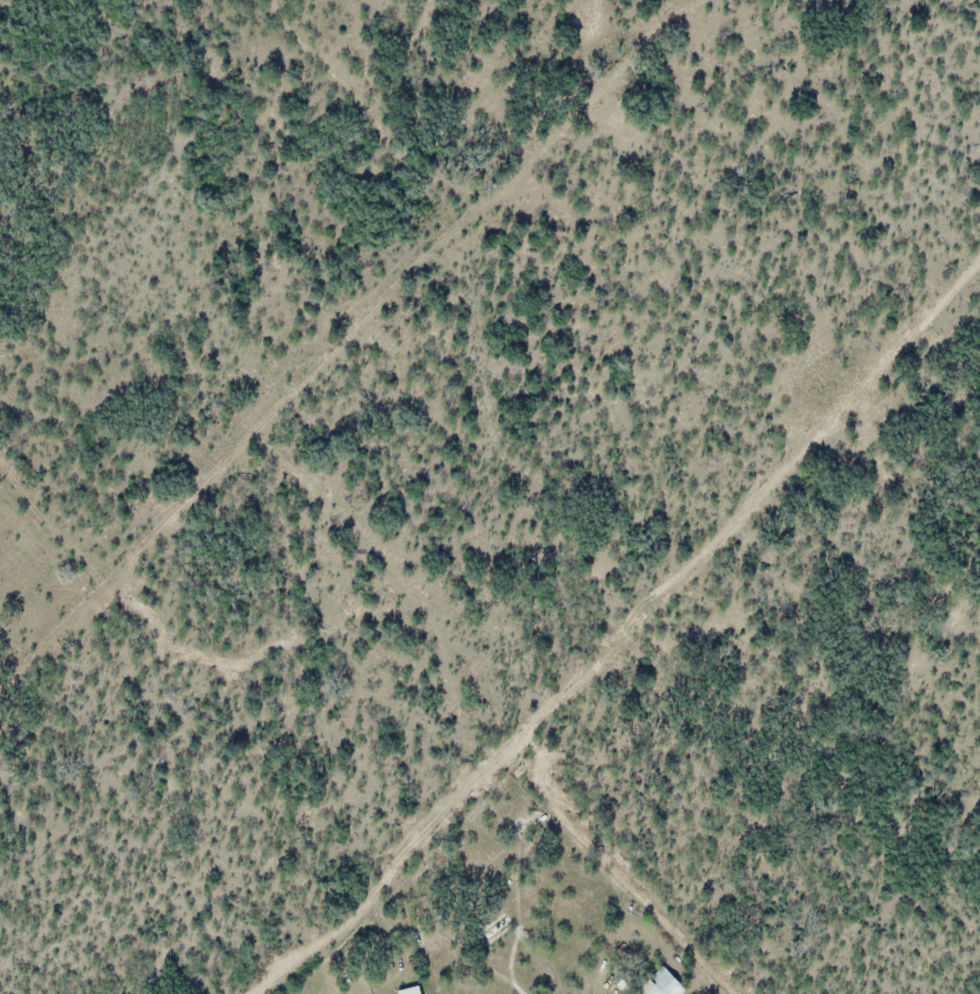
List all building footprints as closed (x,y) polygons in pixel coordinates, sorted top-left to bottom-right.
[(685,990),(661,964),(629,993),(680,993),(685,990)]
